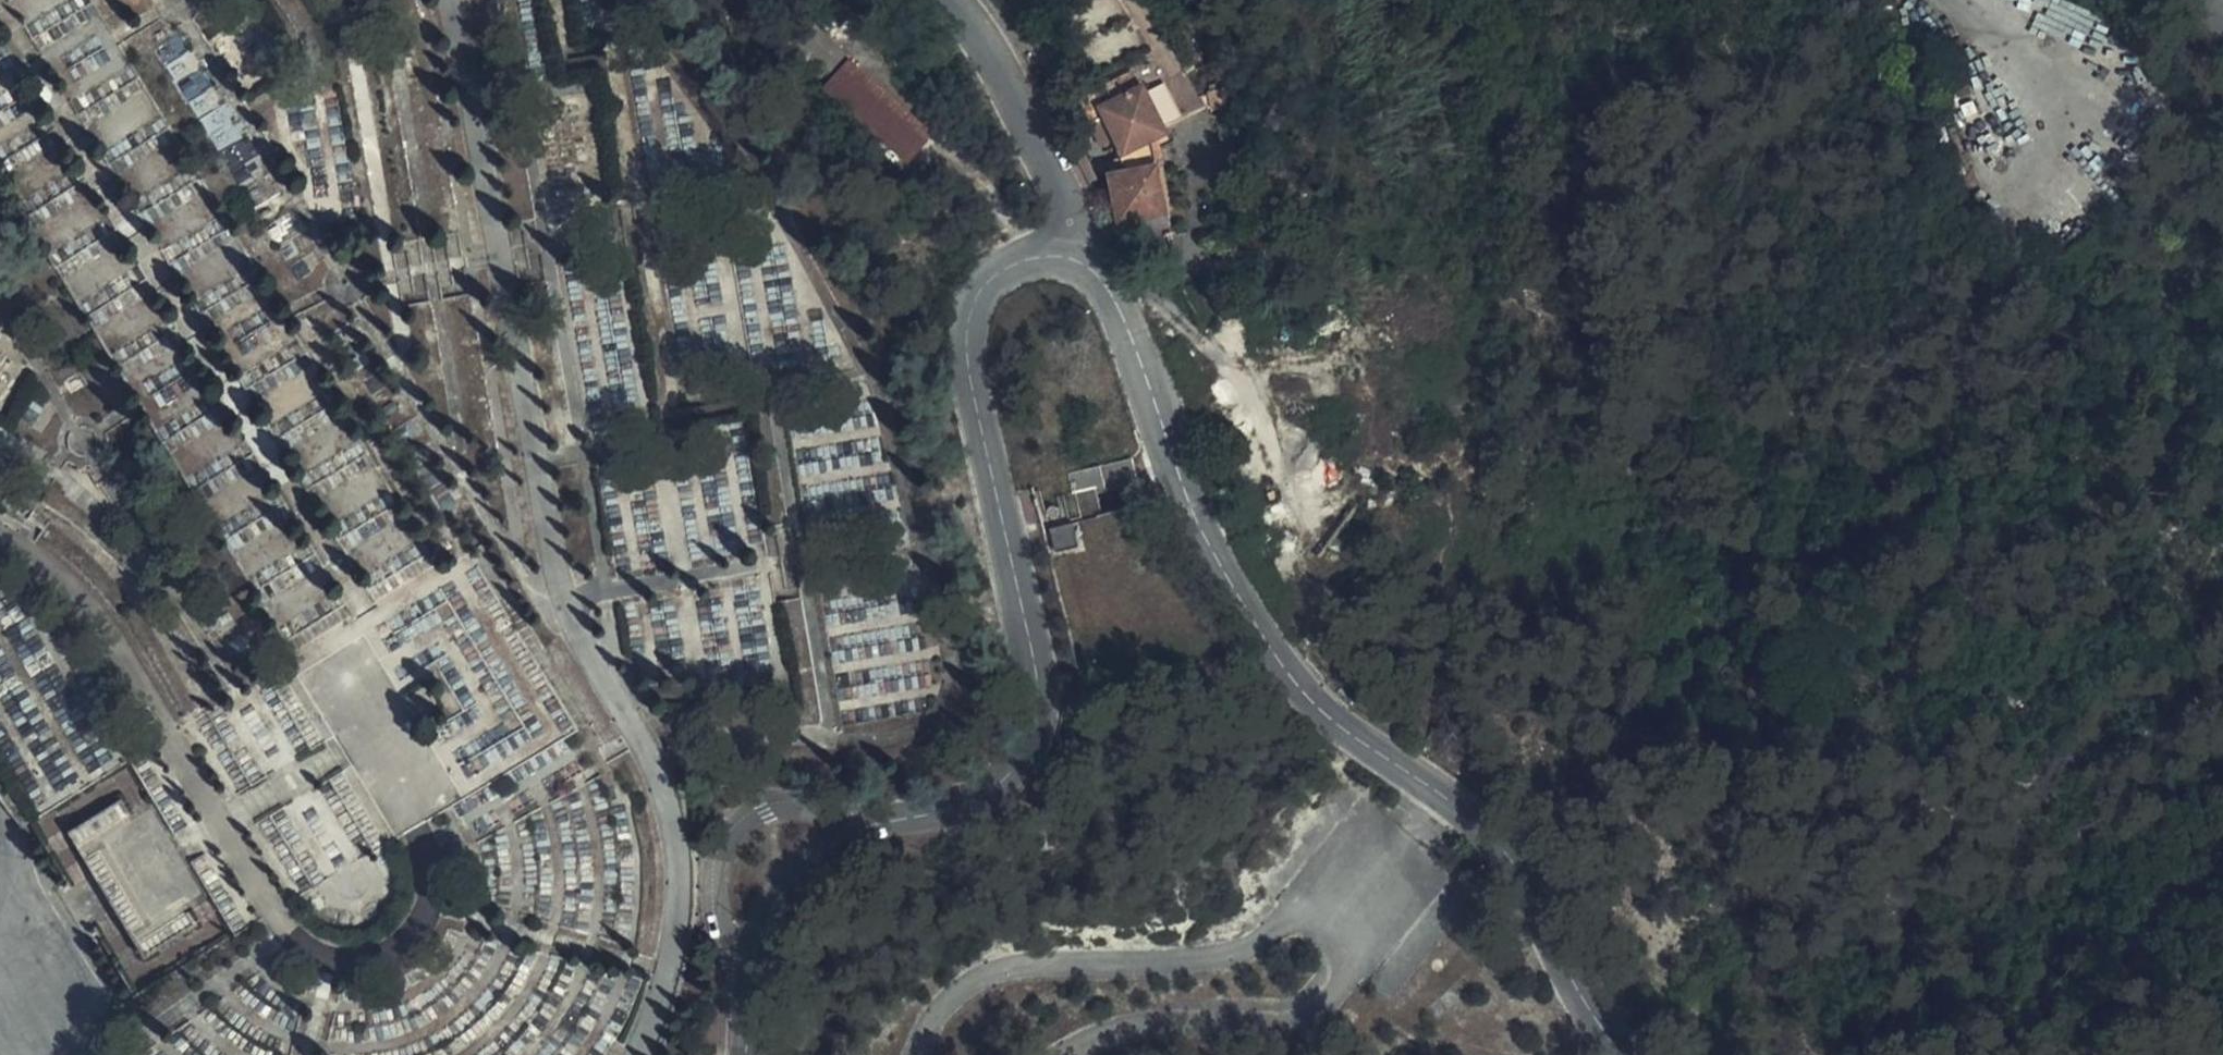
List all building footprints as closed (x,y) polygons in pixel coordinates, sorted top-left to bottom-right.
[(818,102),(900,169),(922,135),(842,70),(818,102)] [(1160,136),(1133,95),(1106,112),(1097,99),(1071,116),(1097,159),(1106,153),(1122,177),(1108,180),(1117,228),(1140,222),(1145,244),(1171,241),(1166,217),(1161,218),(1147,145),(1160,136)] [(446,707),(430,680),(405,696),(422,722),(446,707)] [(200,923),(127,798),(73,829),(146,954),(200,923)]
